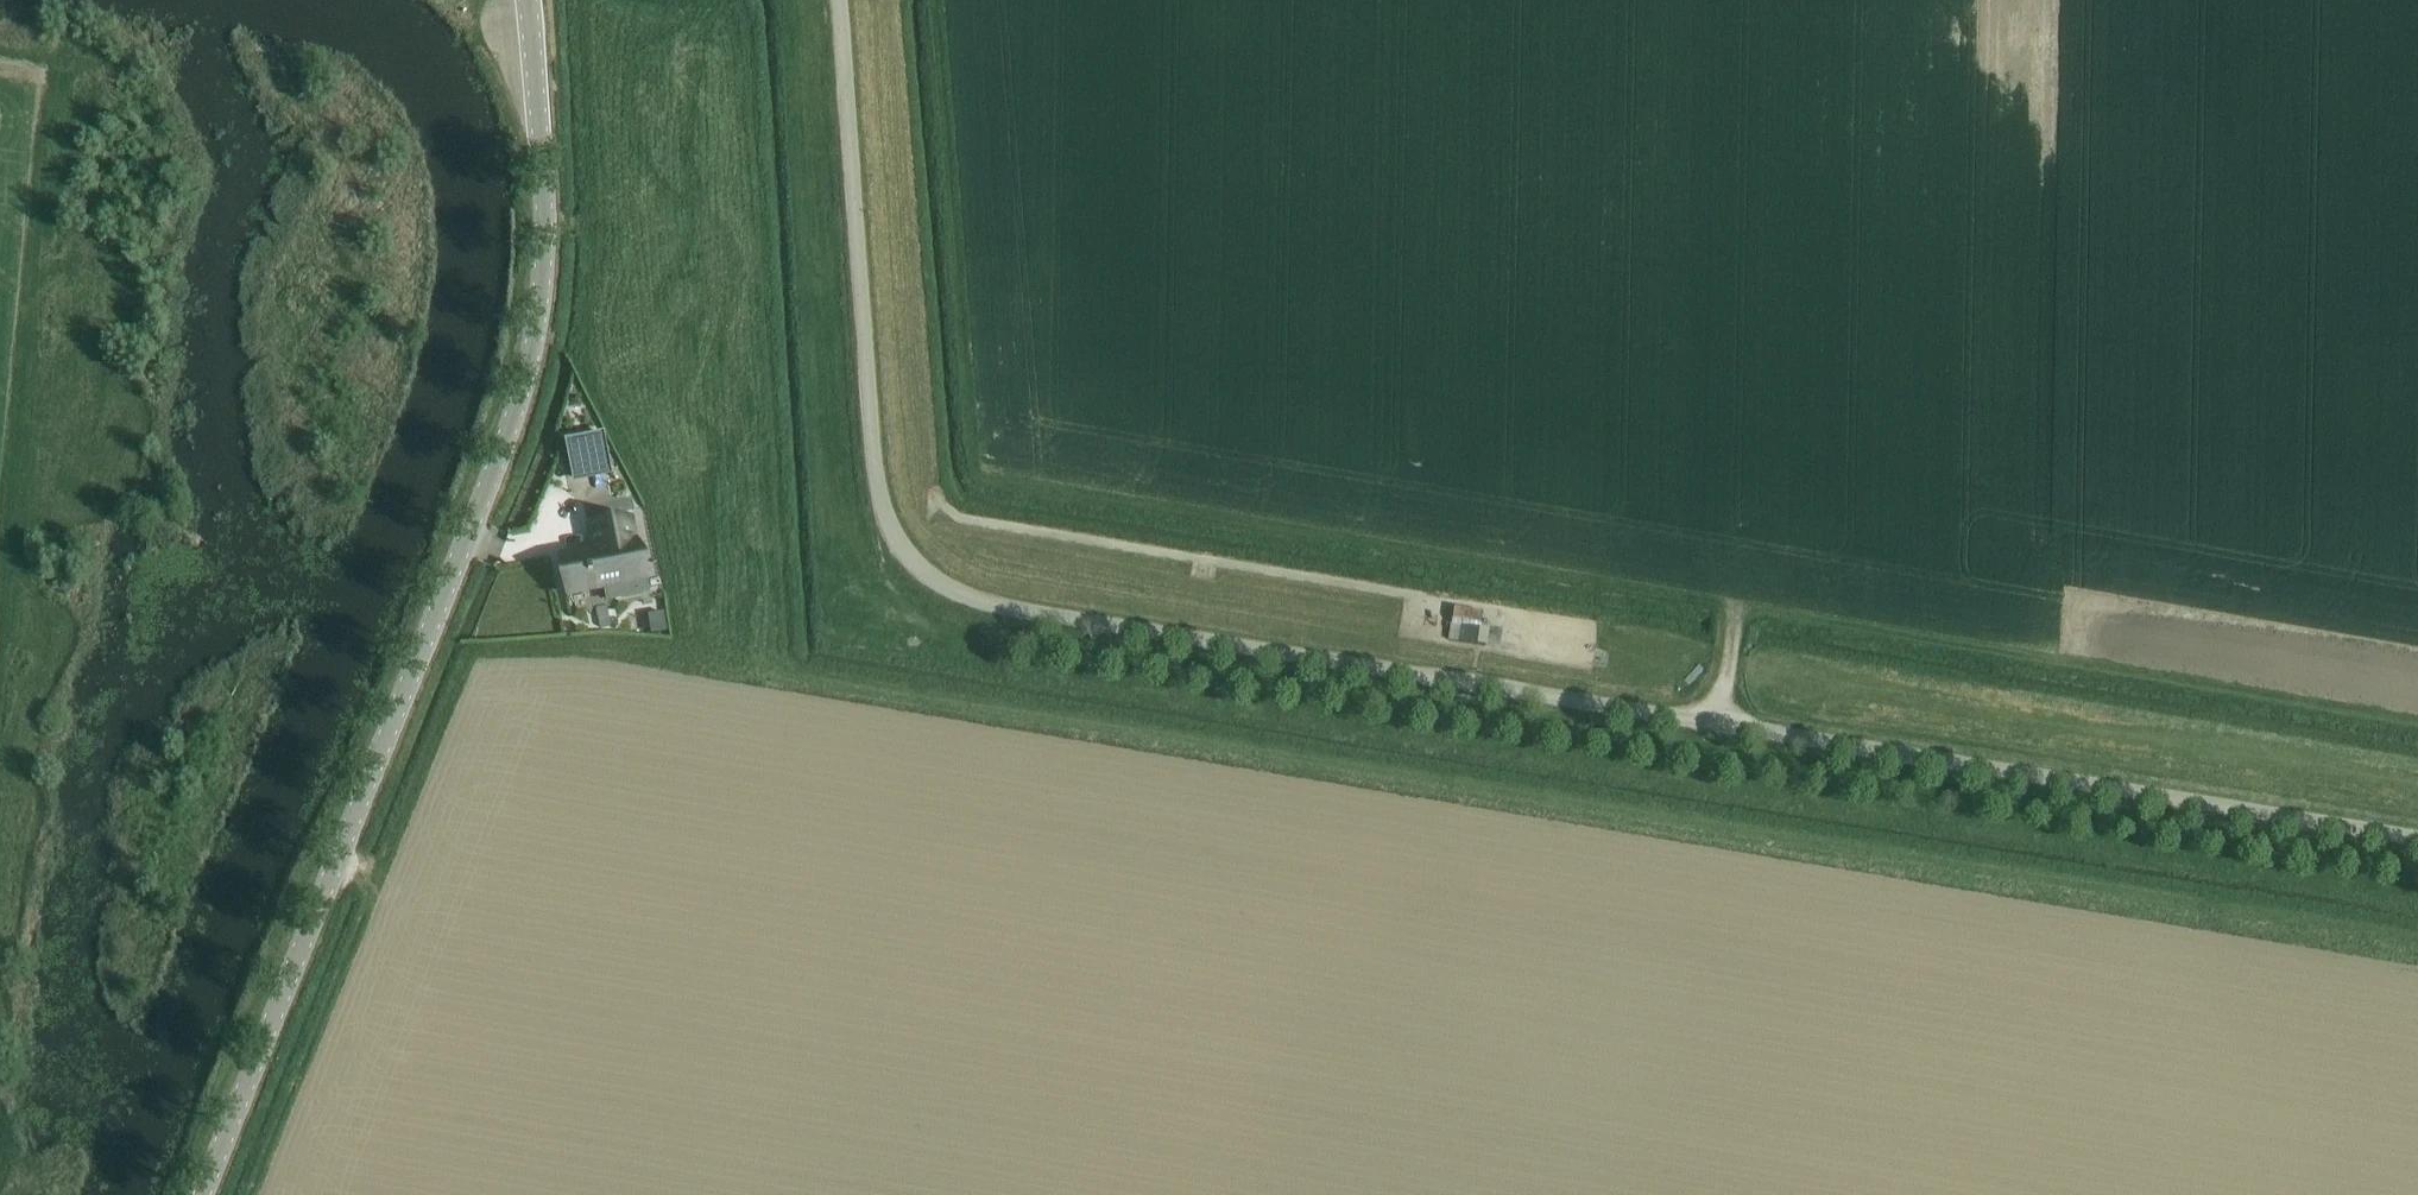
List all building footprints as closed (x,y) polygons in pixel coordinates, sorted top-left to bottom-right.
[(615,475),(598,437),(560,454),(576,493),(615,475)] [(559,558),(566,594),(641,579),(630,519),(589,526),(594,551),(559,558)]
